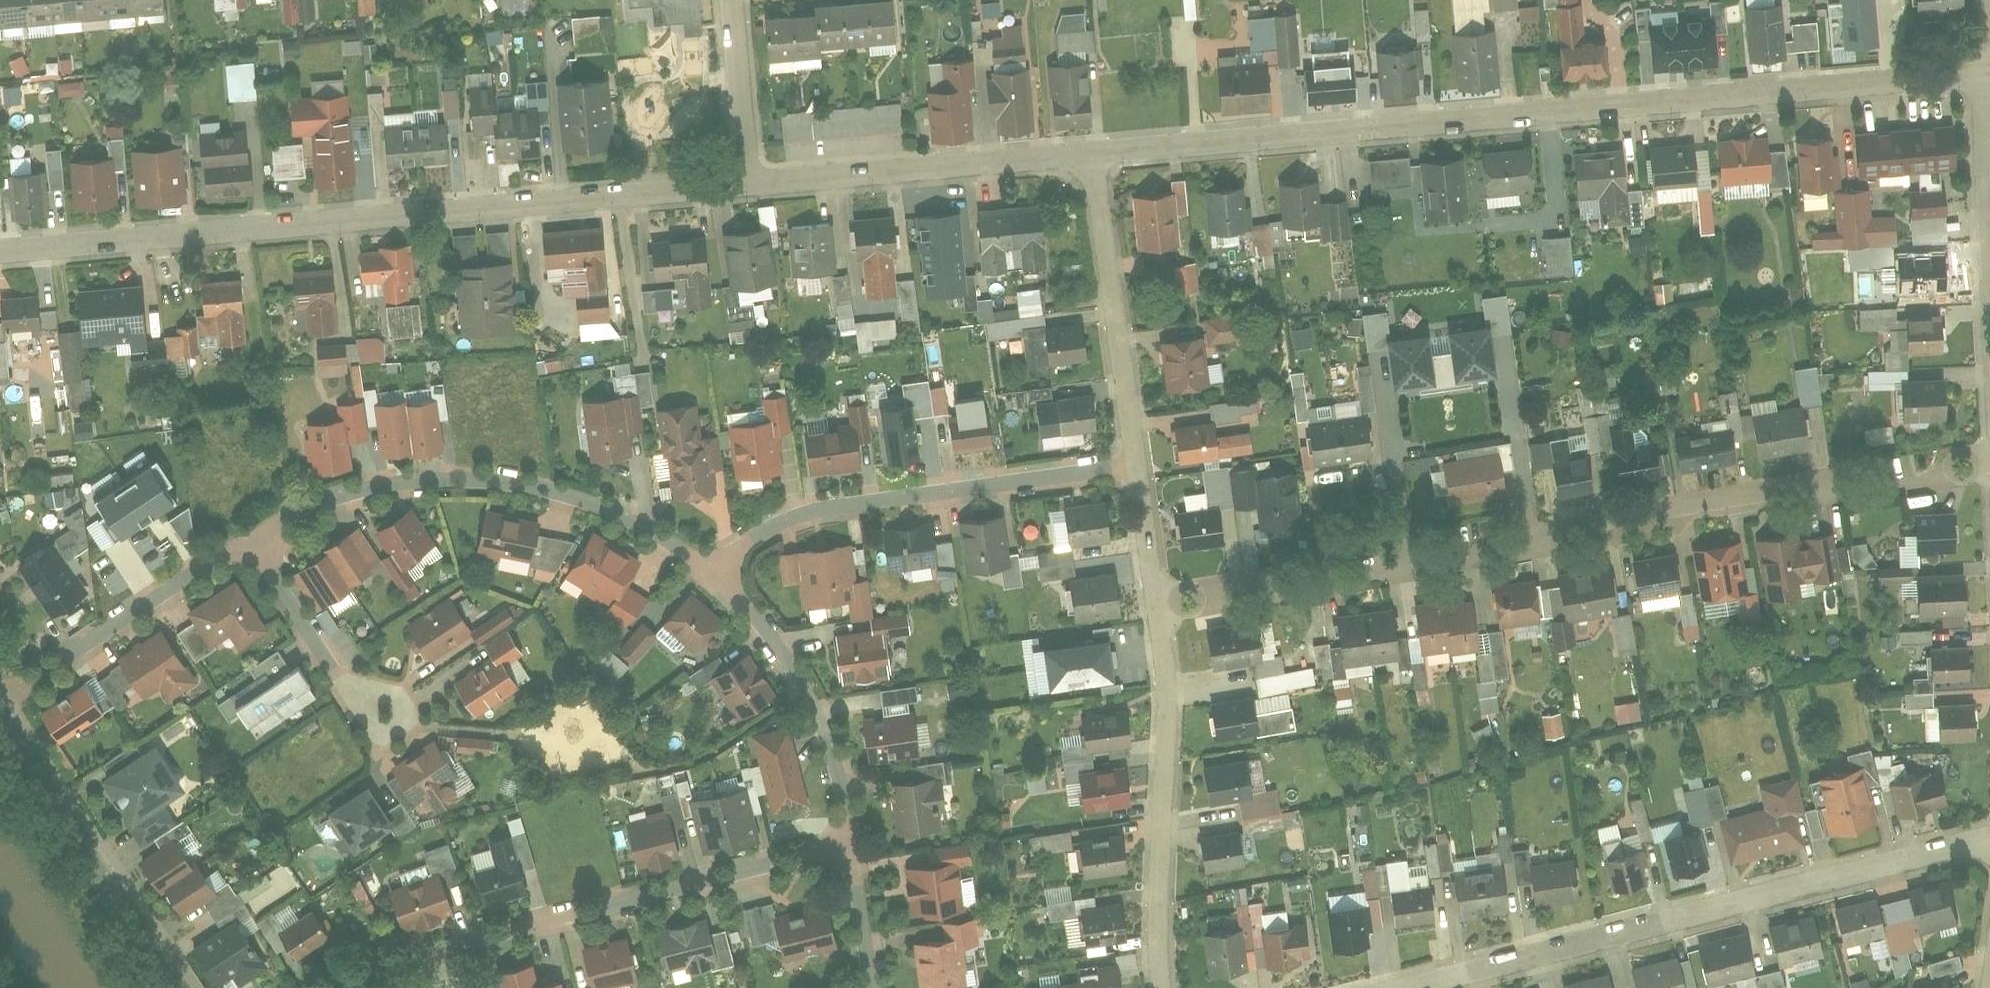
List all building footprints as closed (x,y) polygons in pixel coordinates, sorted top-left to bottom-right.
[(25,0),(0,0),(0,31),(28,29),(25,0)] [(54,0),(25,0),(28,29),(56,26),(54,0)] [(82,0),(54,0),(56,26),(84,23),(82,0)] [(110,0),(82,0),(84,23),(112,21),(110,0)] [(139,0),(110,0),(112,21),(140,18),(139,0)] [(140,18),(168,16),(167,0),(139,0),(140,18)] [(631,8),(667,4),(669,25),(686,24),(686,21),(702,19),(701,5),(700,0),(630,0),(631,8)] [(865,1),(870,54),(895,51),(891,0),(879,0),(865,1)] [(1521,9),(1520,0),(1496,0),(1496,9),(1521,9)] [(1557,49),(1560,85),(1608,81),(1604,44),(1584,46),(1579,0),(1553,0),(1557,49)] [(1877,0),(1838,0),(1843,55),(1882,52),(1877,0)] [(1913,21),(1964,16),(1963,0),(1911,0),(1913,21)] [(865,1),(839,3),(844,56),(870,54),(865,1)] [(1742,4),(1748,71),(1787,68),(1781,1),(1742,4)] [(839,3),(814,5),(814,14),(818,58),(844,56),(839,3)] [(1523,20),(1542,19),(1541,6),(1522,7),(1523,20)] [(1420,41),(1434,41),(1432,8),(1418,9),(1420,41)] [(814,14),(788,16),(793,68),(819,66),(818,58),(814,14)] [(575,17),(577,51),(615,49),(614,15),(575,17)] [(788,16),(762,18),(767,71),(793,68),(788,16)] [(1714,24),(1681,27),(1686,75),(1718,72),(1714,24)] [(1681,27),(1651,30),(1656,78),(1686,75),(1681,27)] [(1494,32),(1454,35),(1459,94),(1500,90),(1494,32)] [(1424,74),(1422,49),(1375,53),(1379,103),(1418,99),(1416,74),(1424,74)] [(972,93),(969,59),(943,62),(946,94),(927,96),(931,144),(968,141),(964,93),(972,93)] [(259,99),(257,62),(228,64),(231,101),(259,99)] [(1354,64),(1304,69),(1308,111),(1358,107),(1354,64)] [(1091,133),(1085,65),(1048,68),(1054,136),(1091,133)] [(1271,116),(1267,69),(1216,74),(1220,121),(1271,116)] [(1026,138),(1020,73),(989,75),(994,141),(1026,138)] [(61,83),(62,96),(87,94),(86,81),(61,83)] [(610,148),(605,82),(561,86),(567,151),(610,148)] [(498,128),(497,117),(494,83),(471,85),(475,130),(498,128)] [(463,117),(462,89),(446,90),(448,117),(463,117)] [(297,132),(314,130),(318,187),(355,184),(350,118),(348,118),(346,98),(295,101),(297,132)] [(785,111),(787,140),(906,132),(904,104),(785,111)] [(523,164),(545,162),(541,113),(519,115),(523,164)] [(501,166),(523,164),(519,115),(497,117),(498,128),(501,166)] [(1956,175),(1952,125),(1902,130),(1906,179),(1956,175)] [(420,172),(453,169),(449,126),(417,129),(420,172)] [(204,166),(207,165),(252,161),(249,127),(201,132),(204,166)] [(388,175),(420,172),(417,129),(385,132),(388,175)] [(1906,179),(1902,130),(1852,134),(1856,184),(1906,179)] [(1771,182),(1768,142),(1750,144),(1749,139),(1731,141),(1732,146),(1714,148),(1718,187),(1771,182)] [(1835,194),(1830,142),(1795,145),(1800,197),(1835,194)] [(277,179),(308,177),(306,143),(275,145),(277,179)] [(1697,192),(1693,145),(1646,149),(1650,196),(1697,192)] [(1535,195),(1531,148),(1479,153),(1484,200),(1535,195)] [(185,208),(180,149),(137,153),(142,212),(185,208)] [(1631,223),(1624,152),(1572,156),(1576,201),(1600,199),(1602,226),(1631,223)] [(1413,158),(1373,160),(1375,198),(1415,196),(1413,158)] [(1469,220),(1463,159),(1420,163),(1425,223),(1469,220)] [(115,211),(111,160),(74,163),(79,215),(115,211)] [(254,161),(252,161),(207,165),(210,196),(257,191),(254,161)] [(46,226),(42,173),(12,176),(17,229),(46,226)] [(1317,183),(1278,187),(1282,231),(1321,228),(1317,183)] [(1248,236),(1244,190),(1205,193),(1209,240),(1248,236)] [(1947,222),(1946,193),(1909,194),(1911,224),(1947,222)] [(1181,250),(1176,196),(1132,200),(1137,254),(1181,250)] [(1047,270),(1041,206),(1009,209),(1014,272),(1047,270)] [(1014,272),(1009,209),(976,212),(982,275),(1014,272)] [(959,214),(917,220),(927,297),(967,292),(970,312),(980,310),(975,273),(967,272),(959,214)] [(901,262),(897,221),(858,225),(862,266),(866,265),(870,304),(899,302),(895,263),(901,262)] [(838,280),(833,226),(790,230),(794,284),(838,280)] [(549,274),(590,270),(592,295),(611,293),(608,269),(611,268),(607,229),(545,234),(549,274)] [(777,292),(771,232),(732,236),(737,296),(777,292)] [(1549,274),(1576,273),(1574,236),(1547,237),(1549,274)] [(657,285),(689,282),(692,315),(717,312),(711,238),(653,243),(657,285)] [(383,252),(383,255),(362,257),(365,290),(386,288),(388,306),(414,304),(409,249),(383,252)] [(1946,295),(1944,257),(1897,259),(1899,297),(1946,295)] [(1179,295),(1202,292),(1198,263),(1175,266),(1179,295)] [(522,335),(516,266),(458,271),(464,340),(522,335)] [(342,335),(339,309),(336,273),(296,276),(299,313),(310,312),(313,338),(342,335)] [(903,279),(904,318),(921,317),(919,279),(903,279)] [(250,350),(244,282),(203,285),(206,319),(200,320),(202,338),(222,336),(223,353),(250,350)] [(1657,286),(1658,302),(1675,301),(1674,285),(1657,286)] [(1023,318),(1047,314),(1042,287),(1019,291),(1023,318)] [(676,288),(645,289),(646,311),(677,310),(676,288)] [(154,349),(149,289),(82,294),(88,355),(154,349)] [(48,335),(44,296),(6,299),(10,338),(48,335)] [(895,338),(894,319),(856,321),(855,302),(841,303),(843,333),(861,332),(862,350),(876,350),(875,340),(895,338)] [(1021,310),(993,310),(993,302),(984,302),(984,319),(1021,319),(1021,310)] [(582,340),(617,338),(615,303),(580,305),(582,340)] [(1025,333),(1021,317),(990,323),(993,339),(1025,333)] [(1351,334),(1362,335),(1364,319),(1353,317),(1351,334)] [(1943,357),(1941,319),(1904,321),(1905,359),(1943,357)] [(1086,364),(1081,325),(1038,331),(1043,369),(1086,364)] [(1493,326),(1452,330),(1457,380),(1498,377),(1493,326)] [(93,378),(84,377),(86,335),(51,334),(50,363),(69,363),(67,403),(92,404),(93,378)] [(1430,336),(1389,340),(1394,390),(1435,387),(1430,336)] [(1203,338),(1160,344),(1167,398),(1210,392),(1203,338)] [(350,344),(321,346),(323,377),(352,375),(350,344)] [(1214,381),(1225,381),(1223,345),(1212,346),(1214,381)] [(355,365),(357,395),(366,395),(364,364),(355,365)] [(1821,366),(1800,369),(1804,406),(1825,403),(1821,366)] [(929,388),(928,381),(902,384),(905,404),(913,403),(915,419),(934,416),(929,388)] [(929,388),(934,416),(950,414),(946,385),(929,388)] [(1948,426),(1946,385),(1900,387),(1902,428),(1948,426)] [(1036,403),(1053,401),(1051,387),(1016,391),(1017,408),(1036,406),(1036,403)] [(1739,391),(1722,394),(1726,415),(1744,412),(1739,391)] [(775,419),(776,434),(791,432),(786,394),(763,397),(767,420),(775,419)] [(994,448),(989,411),(986,412),(984,395),(955,399),(957,416),(949,416),(954,453),(994,448)] [(1096,432),(1092,397),(1053,401),(1036,403),(1036,406),(1040,438),(1096,432)] [(406,399),(377,402),(383,455),(412,451),(407,403),(406,399)] [(407,403),(412,451),(412,455),(445,452),(440,399),(407,403)] [(625,401),(586,406),(593,466),(632,461),(625,401)] [(858,433),(869,432),(866,402),(848,404),(850,428),(858,427),(858,433)] [(905,404),(880,408),(887,463),(920,458),(915,419),(913,403),(905,404)] [(694,406),(661,411),(667,454),(672,453),(700,449),(694,406)] [(1754,422),(1760,464),(1813,456),(1807,415),(1754,422)] [(767,420),(729,425),(736,479),(781,473),(776,434),(775,419),(767,420)] [(1372,465),(1367,421),(1338,425),(1344,469),(1372,465)] [(1173,429),(1178,468),(1218,463),(1213,424),(1173,429)] [(346,425),(311,428),(316,480),(351,477),(346,425)] [(1344,469),(1338,425),(1309,429),(1315,473),(1344,469)] [(1896,442),(1895,426),(1868,428),(1869,444),(1896,442)] [(805,433),(810,478),(863,472),(858,433),(858,427),(850,428),(805,433)] [(1659,446),(1632,450),(1629,430),(1610,433),(1612,452),(1606,453),(1612,494),(1665,486),(1659,446)] [(1673,439),(1678,479),(1736,471),(1730,431),(1673,439)] [(700,449),(672,453),(678,497),(714,492),(707,449),(700,449)] [(1443,466),(1450,509),(1506,501),(1500,458),(1443,466)] [(1552,466),(1557,499),(1593,494),(1588,461),(1552,466)] [(174,508),(152,472),(97,506),(120,542),(174,508)] [(1254,481),(1261,535),(1300,530),(1293,476),(1254,481)] [(765,478),(745,478),(745,487),(765,487),(765,478)] [(1069,547),(1112,542),(1107,501),(1064,506),(1069,547)] [(184,543),(201,538),(191,510),(174,516),(184,543)] [(1178,516),(1183,556),(1225,550),(1219,511),(1178,516)] [(527,522),(491,514),(482,558),(535,569),(544,529),(526,525),(527,522)] [(1010,553),(1004,514),(957,521),(965,573),(1003,568),(1012,566),(1010,553)] [(411,516),(379,537),(407,581),(439,560),(411,516)] [(1953,556),(1952,519),(1915,521),(1917,557),(1953,556)] [(934,544),(930,520),(880,529),(888,576),(935,568),(938,568),(934,544)] [(327,557),(350,593),(385,571),(359,532),(325,554),(327,557)] [(1807,544),(1800,546),(1798,534),(1752,541),(1762,609),(1800,604),(1798,586),(1806,585),(1839,580),(1833,537),(1807,540),(1807,544)] [(645,565),(595,535),(566,583),(616,613),(645,565)] [(938,568),(935,568),(938,579),(957,576),(951,541),(934,544),(938,568)] [(1871,541),(1856,546),(1863,570),(1878,565),(1871,541)] [(786,587),(799,585),(803,614),(851,608),(853,624),(879,621),(873,574),(860,576),(856,545),(781,555),(786,587)] [(1739,546),(1691,553),(1698,608),(1747,602),(1739,546)] [(1040,565),(1074,561),(1073,548),(1038,551),(1040,565)] [(49,551),(22,569),(59,625),(85,608),(49,551)] [(1003,568),(1005,588),(1023,586),(1020,552),(1010,553),(1012,566),(1003,568)] [(1681,600),(1675,556),(1627,563),(1634,606),(1681,600)] [(297,576),(323,616),(353,597),(350,593),(327,557),(297,576)] [(1041,579),(1075,575),(1074,561),(1040,565),(1041,579)] [(1618,618),(1611,567),(1555,575),(1562,626),(1618,618)] [(1121,615),(1115,572),(1069,578),(1075,622),(1121,615)] [(1544,622),(1538,581),(1491,588),(1497,629),(1544,622)] [(1967,617),(1965,581),(1916,583),(1917,620),(1967,617)] [(274,635),(241,583),(207,605),(190,615),(214,653),(231,642),(240,657),(274,635)] [(728,625),(693,595),(665,628),(700,657),(728,625)] [(1451,656),(1444,609),(1444,604),(1411,609),(1419,661),(1451,656)] [(412,634),(431,665),(476,636),(456,605),(412,634)] [(1480,658),(1473,605),(1444,609),(1451,656),(1452,662),(1480,658)] [(1402,663),(1395,613),(1364,617),(1371,667),(1402,663)] [(1371,667),(1364,617),(1334,621),(1341,671),(1371,667)] [(1263,667),(1257,626),(1204,633),(1210,675),(1263,667)] [(1935,644),(1935,631),(1904,630),(1903,643),(1935,644)] [(145,705),(164,693),(173,707),(201,689),(163,631),(117,661),(145,705)] [(1110,632),(1041,645),(1050,694),(1119,682),(1110,632)] [(883,634),(837,641),(844,689),(889,682),(883,634)] [(1972,682),(1970,646),(1928,648),(1929,684),(1972,682)] [(257,741),(322,699),(288,647),(215,695),(233,722),(242,716),(257,741)] [(712,682),(742,726),(776,703),(765,686),(768,684),(761,674),(758,676),(746,658),(712,682)] [(457,688),(477,720),(520,692),(500,661),(457,688)] [(111,718),(89,684),(43,714),(65,748),(111,718)] [(886,714),(919,712),(918,687),(885,688),(886,714)] [(1258,738),(1253,699),(1205,705),(1210,744),(1258,738)] [(1641,700),(1617,705),(1621,724),(1645,719),(1641,700)] [(1978,742),(1977,709),(1938,711),(1939,744),(1978,742)] [(1134,752),(1128,713),(1079,719),(1085,759),(1134,752)] [(1545,715),(1548,738),(1567,736),(1565,713),(1545,715)] [(921,762),(915,715),(861,723),(867,769),(921,762)] [(802,759),(794,729),(754,740),(773,813),(813,802),(805,772),(802,769),(800,763),(802,759)] [(461,752),(494,753),(494,740),(461,740),(461,752)] [(437,818),(459,804),(451,791),(463,783),(441,748),(432,746),(392,771),(419,812),(428,806),(437,818)] [(192,800),(159,750),(102,787),(134,837),(192,800)] [(1251,803),(1246,763),(1201,769),(1206,809),(1251,803)] [(1132,811),(1126,769),(1076,776),(1082,818),(1132,811)] [(1852,834),(1876,828),(1861,770),(1837,776),(1852,834)] [(1888,786),(1898,823),(1929,815),(1925,799),(1937,796),(1932,775),(1888,786)] [(1829,840),(1852,834),(1837,776),(1813,782),(1829,840)] [(938,835),(934,809),(944,808),(939,779),(888,786),(896,842),(938,835)] [(1803,849),(1795,816),(1803,814),(1794,779),(1759,788),(1765,810),(1717,822),(1729,868),(1803,849)] [(739,844),(765,837),(751,784),(725,791),(738,841),(739,844)] [(339,811),(361,844),(394,823),(373,790),(339,811)] [(738,841),(725,791),(698,797),(712,847),(738,841)] [(638,871),(683,859),(671,814),(626,826),(638,871)] [(1032,838),(1035,855),(1076,848),(1072,830),(1032,838)] [(1660,841),(1670,880),(1706,871),(1695,832),(1660,841)] [(161,890),(165,887),(200,865),(180,834),(141,860),(161,890)] [(1243,873),(1238,835),(1198,840),(1203,878),(1243,873)] [(1127,877),(1122,837),(1076,843),(1081,883),(1127,877)] [(1515,851),(1517,863),(1534,860),(1533,849),(1515,851)] [(1601,859),(1611,896),(1644,887),(1639,869),(1643,868),(1638,850),(1601,859)] [(1528,865),(1534,909),(1580,903),(1574,859),(1528,865)] [(962,911),(958,860),(912,864),(913,879),(909,879),(910,896),(914,895),(915,914),(962,911)] [(165,887),(183,915),(224,888),(206,861),(200,865),(165,887)] [(520,897),(511,861),(475,871),(484,906),(520,897)] [(1510,915),(1503,867),(1478,870),(1484,918),(1510,915)] [(1484,918),(1478,870),(1452,874),(1458,922),(1484,918)] [(424,926),(425,930),(446,925),(445,921),(453,919),(441,872),(394,885),(406,931),(424,926)] [(968,877),(969,904),(979,903),(977,876),(968,877)] [(1369,882),(1370,897),(1382,896),(1381,880),(1369,882)] [(1961,927),(1949,884),(1908,895),(1919,938),(1961,927)] [(1390,895),(1395,930),(1435,924),(1431,889),(1390,895)] [(775,913),(786,954),(840,940),(829,898),(775,913)] [(1888,941),(1878,903),(1834,915),(1844,952),(1888,941)] [(280,927),(298,955),(333,933),(315,904),(280,927)] [(1127,945),(1122,909),(1077,915),(1082,951),(1127,945)] [(1326,914),(1332,956),(1366,951),(1364,931),(1366,931),(1363,910),(1361,910),(1326,914)] [(273,958),(267,948),(243,911),(212,931),(195,942),(220,979),(236,968),(243,978),(273,958)] [(691,961),(692,966),(718,959),(716,954),(723,953),(713,915),(701,918),(700,913),(674,919),(676,924),(662,928),(671,966),(691,961)] [(1828,959),(1816,916),(1765,930),(1777,972),(1828,959)] [(918,987),(963,987),(958,949),(974,947),(970,920),(941,924),(944,940),(912,945),(918,987)] [(1261,932),(1267,974),(1271,975),(1275,975),(1279,972),(1299,969),(1298,961),(1309,960),(1305,926),(1261,932)] [(1202,936),(1208,980),(1247,975),(1241,930),(1202,936)] [(584,945),(595,987),(641,975),(630,933),(584,945)] [(1748,934),(1696,948),(1707,987),(1721,987),(1759,978),(1748,934)] [(540,972),(535,952),(502,961),(509,987),(568,987),(562,967),(540,972)] [(1964,955),(1931,962),(1933,975),(1967,968),(1964,955)] [(1682,960),(1629,974),(1633,987),(1689,987),(1682,960)] [(1073,987),(1123,987),(1121,968),(1071,975),(1073,987)] [(1611,975),(1562,987),(1615,987),(1611,975)] [(450,977),(431,987),(457,987),(450,977)]
